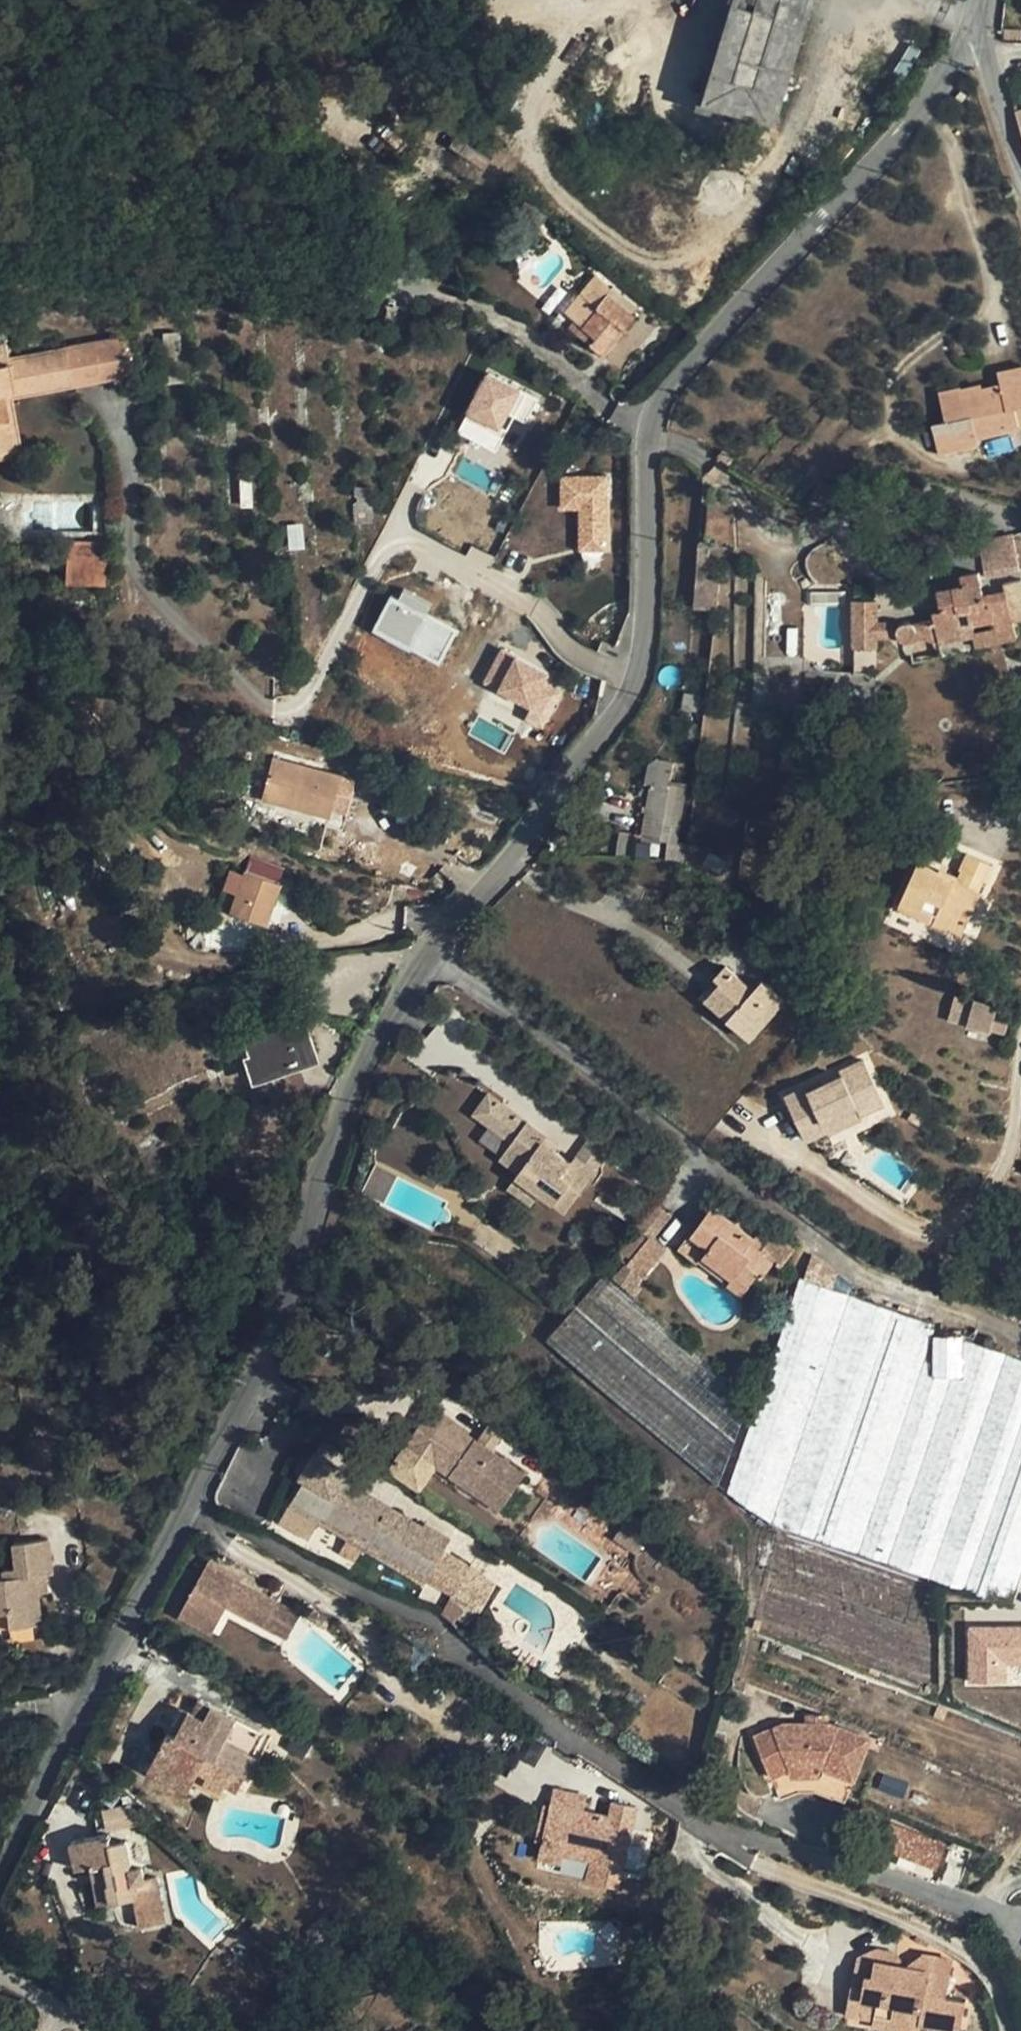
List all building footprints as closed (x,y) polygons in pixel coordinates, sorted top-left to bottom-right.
[(700,96),(710,99),(740,0),(729,0),(700,96)] [(769,117),(805,0),(740,0),(710,99),(727,104),(769,117)] [(769,117),(767,123),(776,126),(815,0),(805,0),(769,117)] [(727,104),(710,99),(700,96),(696,109),(723,117),(727,104)] [(622,335),(627,330),(636,317),(630,313),(636,306),(614,286),(612,288),(597,276),(566,313),(576,322),(570,329),(605,357),(622,335)] [(631,334),(627,330),(622,335),(627,339),(631,334)] [(123,336),(94,342),(95,347),(123,341),(123,336)] [(129,370),(123,341),(95,347),(100,375),(129,370)] [(6,342),(0,343),(0,453),(16,450),(5,393),(11,392),(71,380),(65,353),(10,364),(8,358),(6,342)] [(94,342),(64,347),(65,353),(95,347),(94,342)] [(65,353),(64,347),(8,358),(10,364),(65,353)] [(95,347),(65,353),(71,380),(100,375),(95,347)] [(1020,407),(1020,366),(999,371),(1002,384),(1000,384),(1002,393),(991,395),(991,393),(984,394),(982,389),(981,385),(941,393),(947,422),(972,418),(977,438),(1020,430),(1020,426),(1016,408),(1020,407)] [(129,370),(100,375),(101,381),(130,376),(129,370)] [(510,417),(529,423),(538,392),(479,374),(459,438),(500,451),(510,417)] [(72,386),(101,381),(100,375),(71,380),(72,386)] [(71,380),(11,392),(12,398),(72,386),(71,380)] [(1000,384),(982,389),(984,394),(991,393),(991,395),(1002,393),(1000,384)] [(22,455),(12,398),(11,392),(5,393),(16,450),(0,453),(0,459),(22,455)] [(972,418),(947,422),(933,425),(940,455),(979,446),(977,438),(972,418)] [(732,466),(739,457),(725,452),(720,458),(732,466)] [(611,552),(608,475),(558,476),(559,512),(576,511),(577,553),(611,552)] [(1014,535),(980,541),(985,576),(1019,570),(1014,535)] [(696,579),(707,580),(709,546),(699,545),(696,579)] [(103,561),(68,559),(67,581),(103,582),(103,561)] [(1004,583),(1005,591),(984,594),(979,572),(961,576),(964,586),(938,590),(942,612),(934,614),(935,619),(940,642),(940,643),(974,636),(976,635),(974,623),(992,620),(994,630),(1014,626),(1013,622),(1012,615),(1020,613),(1020,579),(1004,583)] [(696,579),(694,608),(718,611),(720,581),(707,580),(696,579)] [(426,614),(431,602),(396,586),(373,635),(440,666),(457,629),(426,614)] [(878,599),(852,599),(852,647),(878,647),(878,638),(895,638),(895,620),(878,621),(878,599)] [(1020,620),(1020,613),(1012,615),(1013,622),(1020,620)] [(935,619),(912,624),(916,628),(917,633),(916,638),(940,642),(935,619)] [(916,628),(912,624),(911,623),(907,622),(903,623),(900,625),(898,628),(897,630),(898,636),(899,640),(902,642),(906,643),(910,643),(914,640),(916,638),(917,633),(916,628)] [(1014,626),(994,630),(994,632),(976,635),(974,636),(977,648),(1017,639),(1014,626)] [(529,706),(524,721),(547,728),(564,677),(494,655),(482,691),(529,706)] [(701,696),(686,694),(684,711),(698,713),(701,696)] [(340,774),(271,758),(261,799),(330,816),(340,774)] [(666,836),(677,837),(686,786),(671,784),(674,763),(657,760),(650,765),(646,785),(651,786),(643,837),(661,841),(665,841),(666,836)] [(634,833),(621,832),(617,855),(631,857),(634,833)] [(680,844),(676,844),(667,844),(666,859),(677,860),(686,864),(688,845),(680,844)] [(730,862),(710,851),(703,864),(723,875),(730,862)] [(937,916),(933,924),(962,936),(981,894),(978,892),(982,881),(987,883),(994,866),(968,855),(961,871),(962,872),(959,879),(958,884),(938,875),(939,872),(919,863),(901,901),(937,916)] [(228,880),(225,888),(218,907),(230,911),(230,912),(265,924),(281,884),(277,883),(281,872),(250,860),(246,871),(245,870),(243,875),(232,870),(228,880)] [(958,884),(959,879),(940,871),(939,872),(938,875),(958,884)] [(225,888),(228,880),(214,875),(211,883),(225,888)] [(937,916),(901,901),(898,908),(933,924),(937,916)] [(731,1017),(728,1020),(751,1040),(785,1002),(762,981),(754,990),(727,966),(717,977),(722,982),(709,997),(731,1017)] [(722,982),(717,977),(701,995),(706,1000),(709,997),(722,982)] [(951,1020),(991,1031),(998,1008),(957,996),(951,1020)] [(731,1017),(709,997),(706,1000),(728,1020),(731,1017)] [(1011,1011),(998,1008),(991,1031),(1003,1035),(1011,1011)] [(285,1067),(318,1057),(305,1021),(285,1026),(280,1014),(278,1014),(276,1009),(262,1014),(264,1023),(266,1027),(242,1035),(250,1053),(258,1074),(284,1065),(285,1067)] [(258,1074),(250,1053),(242,1056),(252,1084),(320,1062),(318,1057),(285,1067),(284,1065),(258,1074)] [(859,1118),(882,1107),(862,1063),(838,1075),(840,1079),(807,1095),(805,1090),(784,1100),(805,1144),(826,1134),(822,1125),(855,1109),(859,1118)] [(543,1143),(547,1137),(489,1095),(475,1114),(493,1127),(512,1142),(502,1156),(501,1158),(520,1172),(517,1176),(541,1194),(566,1213),(596,1172),(575,1157),(571,1163),(556,1152),(543,1143)] [(826,1134),(859,1118),(855,1109),(822,1125),(826,1134)] [(512,1142),(493,1127),(482,1141),(502,1156),(512,1142)] [(560,1146),(547,1137),(543,1143),(556,1152),(560,1146)] [(590,1138),(575,1157),(596,1172),(610,1152),(590,1138)] [(541,1194),(517,1176),(507,1189),(531,1206),(541,1194)] [(756,1240),(754,1239),(712,1207),(692,1235),(710,1248),(704,1256),(747,1289),(760,1273),(764,1275),(775,1261),(782,1267),(795,1249),(775,1233),(768,1241),(761,1251),(752,1244),(756,1240)] [(761,1251),(768,1241),(758,1233),(754,1239),(756,1240),(752,1244),(761,1251)] [(665,1249),(652,1238),(650,1236),(627,1264),(619,1257),(610,1267),(618,1274),(614,1278),(635,1295),(642,1277),(665,1249)] [(747,1289),(704,1256),(698,1263),(742,1296),(747,1289)] [(832,1289),(837,1274),(812,1256),(804,1279),(832,1289)] [(635,1295),(614,1278),(607,1271),(577,1306),(735,1441),(752,1395),(635,1295)] [(832,1289),(804,1279),(801,1278),(728,1492),(773,1522),(851,1295),(832,1289)] [(893,1310),(851,1295),(773,1522),(777,1524),(816,1538),(893,1310)] [(735,1441),(577,1306),(546,1341),(718,1487),(735,1441)] [(935,1324),(893,1310),(816,1538),(859,1553),(933,1336),(935,1324)] [(958,1311),(950,1336),(963,1336),(963,1339),(974,1343),(978,1329),(982,1319),(958,1311)] [(978,1329),(974,1343),(1007,1354),(1019,1359),(1020,1353),(1020,1343),(978,1329)] [(933,1336),(859,1553),(888,1563),(952,1376),(934,1377),(933,1336)] [(950,1336),(933,1336),(934,1377),(952,1376),(963,1376),(963,1339),(963,1336),(950,1336)] [(974,1343),(963,1339),(963,1376),(952,1376),(888,1563),(930,1577),(1007,1354),(974,1343)] [(1007,1354),(930,1577),(939,1581),(943,1582),(950,1584),(965,1589),(1020,1427),(1020,1360),(1019,1359),(1007,1354)] [(461,1461),(451,1475),(501,1510),(525,1476),(431,1410),(407,1444),(422,1455),(425,1450),(441,1462),(448,1452),(461,1461)] [(965,1589),(995,1600),(1012,1605),(1020,1578),(1020,1427),(965,1589)] [(425,1450),(422,1455),(451,1475),(461,1461),(448,1452),(441,1462),(425,1450)] [(339,1484),(346,1472),(315,1453),(300,1478),(304,1481),(290,1505),(349,1539),(352,1535),(379,1551),(376,1556),(424,1584),(450,1541),(423,1525),(422,1528),(350,1486),(348,1485),(346,1488),(339,1484)] [(355,1477),(346,1472),(339,1484),(346,1488),(348,1485),(350,1486),(355,1477)] [(651,1533),(629,1517),(613,1540),(636,1555),(651,1533)] [(816,1538),(777,1524),(766,1570),(939,1630),(939,1581),(930,1577),(888,1563),(859,1553),(816,1538)] [(352,1535),(349,1539),(376,1556),(379,1551),(352,1535)] [(43,1575),(51,1574),(47,1540),(11,1544),(14,1569),(1,1570),(2,1578),(0,1578),(0,1629),(25,1626),(39,1625),(36,1595),(34,1576),(43,1575)] [(210,1562),(180,1617),(213,1634),(228,1607),(288,1639),(301,1616),(241,1583),(243,1579),(210,1562)] [(939,1630),(766,1570),(753,1628),(939,1692),(939,1630)] [(45,1595),(43,1575),(34,1576),(36,1595),(45,1595)] [(1009,1685),(1008,1666),(1020,1666),(1020,1625),(966,1627),(967,1686),(1009,1685)] [(0,1629),(0,1642),(27,1640),(25,1626),(0,1629)] [(257,1749),(265,1733),(201,1701),(193,1713),(188,1710),(186,1710),(185,1711),(184,1712),(177,1729),(179,1730),(178,1733),(176,1736),(168,1732),(156,1757),(195,1778),(199,1771),(208,1775),(204,1782),(222,1791),(226,1784),(237,1792),(246,1775),(251,1777),(264,1752),(257,1749)] [(806,1761),(824,1769),(841,1728),(812,1716),(764,1714),(735,1727),(752,1767),(768,1760),(772,1767),(803,1769),(806,1761)] [(852,1732),(841,1728),(824,1769),(806,1761),(803,1769),(772,1767),(768,1760),(752,1767),(761,1791),(779,1784),(796,1785),(826,1797),(852,1732)] [(273,1737),(265,1733),(257,1749),(264,1752),(273,1737)] [(195,1778),(156,1757),(149,1770),(189,1790),(195,1778)] [(601,1854),(595,1881),(618,1886),(636,1808),(614,1803),(610,1818),(584,1812),(587,1797),(554,1790),(551,1807),(551,1809),(557,1810),(554,1820),(542,1817),(537,1838),(544,1839),(540,1856),(562,1861),(564,1853),(566,1842),(581,1845),(580,1849),(601,1854)] [(551,1809),(551,1807),(544,1806),(542,1817),(554,1820),(557,1810),(551,1809)] [(118,1827),(118,1826),(113,1809),(93,1813),(97,1832),(118,1827)] [(918,1844),(888,1832),(882,1848),(918,1863),(920,1857),(914,1854),(918,1844)] [(109,1884),(113,1902),(135,1898),(141,1928),(165,1923),(157,1878),(142,1880),(142,1878),(141,1875),(138,1875),(133,1875),(130,1864),(133,1863),(127,1840),(112,1844),(109,1833),(72,1842),(78,1870),(91,1867),(107,1863),(111,1883),(109,1884)] [(589,1879),(595,1881),(601,1854),(580,1849),(581,1845),(566,1842),(564,1853),(592,1860),(589,1879)] [(107,1863),(91,1867),(98,1905),(113,1902),(109,1884),(111,1883),(107,1863)] [(920,2029),(921,2024),(956,2030),(960,2030),(966,2003),(946,1999),(953,1964),(922,1958),(905,1969),(875,1963),(872,1979),(866,1978),(862,1999),(878,2002),(874,2026),(891,2029),(893,2024),(920,2029)]
